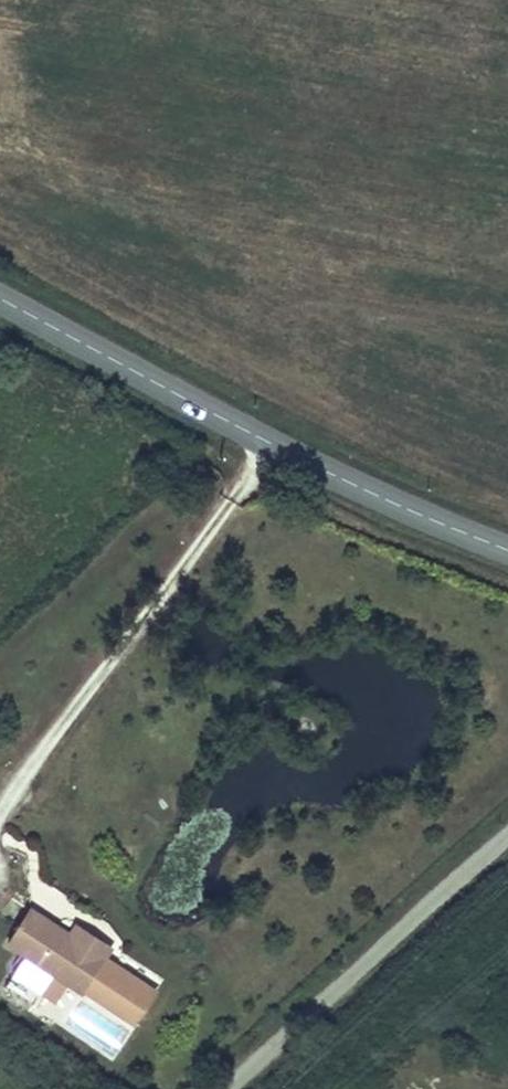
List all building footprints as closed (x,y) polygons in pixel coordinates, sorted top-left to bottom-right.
[(108,953),(114,944),(84,925),(78,934),(72,931),(33,906),(11,941),(29,952),(8,985),(36,1003),(57,970),(86,988),(88,984),(138,1016),(159,985),(108,953)] [(78,934),(84,925),(78,921),(72,931),(78,934)]
